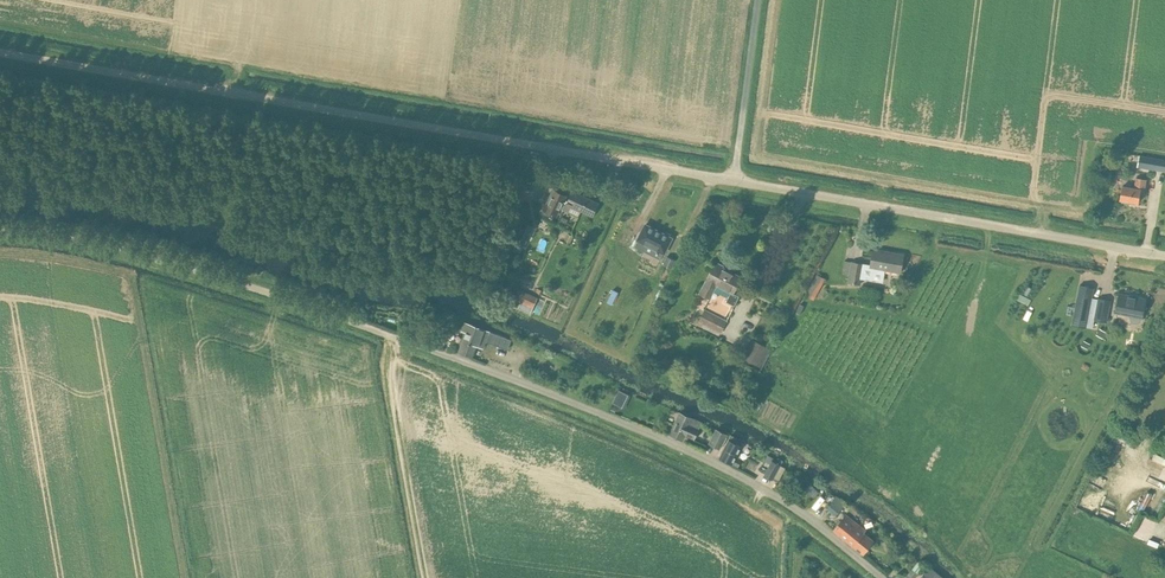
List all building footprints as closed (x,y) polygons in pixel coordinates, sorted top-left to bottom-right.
[(1140,156),(1138,167),(1164,171),(1164,160),(1140,156)] [(1123,186),(1122,188),(1120,200),(1138,203),(1140,190),(1144,191),(1146,180),(1136,178),(1135,188),(1123,186)] [(524,188),(519,203),(526,205),(531,190),(524,188)] [(555,190),(550,201),(545,211),(556,216),(562,205),(566,207),(567,204),(573,206),(570,212),(578,216),(581,210),(592,216),(599,203),(578,193),(573,203),(565,199),(566,195),(555,190)] [(514,248),(521,253),(533,227),(525,222),(514,248)] [(637,241),(635,246),(661,259),(664,254),(665,255),(674,237),(645,223),(639,235),(636,240),(637,241)] [(852,263),(848,283),(860,285),(861,279),(883,284),(885,271),(900,273),(902,266),(904,254),(901,254),(901,255),(889,252),(874,249),(871,261),(871,265),(852,263)] [(663,265),(672,269),(676,260),(667,256),(663,265)] [(715,264),(710,274),(700,293),(711,299),(718,286),(731,293),(727,301),(735,305),(740,296),(733,293),(742,277),(715,264)] [(814,300),(827,279),(818,274),(812,284),(813,285),(807,296),(814,300)] [(507,287),(505,300),(511,301),(514,284),(509,283),(508,287),(507,287)] [(514,298),(528,305),(530,305),(534,296),(518,289),(514,298)] [(1119,293),(1115,313),(1130,316),(1130,319),(1132,322),(1138,323),(1141,321),(1143,314),(1146,298),(1119,293)] [(1027,302),(1029,298),(1017,294),(1015,299),(1027,302)] [(1092,299),(1088,321),(1097,323),(1097,321),(1106,322),(1111,301),(1102,299),(1101,301),(1092,299)] [(1068,306),(1067,314),(1073,315),(1075,307),(1068,306)] [(702,323),(720,332),(722,334),(728,322),(726,321),(705,310),(697,324),(700,326),(702,323)] [(507,337),(465,323),(462,331),(466,332),(459,352),(473,357),(477,346),(484,348),(486,342),(503,348),(510,345),(507,337)] [(1100,329),(1097,335),(1104,339),(1108,333),(1100,329)] [(441,345),(443,337),(431,334),(429,341),(441,345)] [(772,350),(769,348),(753,340),(744,359),(759,366),(762,368),(772,350)] [(1084,340),(1081,346),(1088,349),(1091,343),(1084,340)] [(749,374),(746,379),(751,382),(754,377),(749,374)] [(619,389),(618,390),(612,403),(625,409),(631,396),(631,395),(619,389)] [(675,424),(670,434),(682,440),(685,434),(694,439),(699,429),(701,424),(702,422),(693,417),(693,418),(692,419),(679,414),(677,419),(675,424)] [(716,429),(708,444),(720,450),(728,435),(716,429)] [(730,438),(725,447),(720,458),(732,464),(742,444),(730,438)] [(772,462),(764,475),(776,482),(783,468),(772,462)] [(1152,495),(1148,492),(1141,502),(1153,510),(1164,493),(1164,492),(1158,487),(1152,495)] [(829,497),(832,499),(826,507),(836,514),(845,503),(835,496),(832,493),(829,497)] [(846,514),(833,530),(863,554),(871,545),(874,540),(859,528),(861,526),(846,514)] [(924,569),(925,568),(915,558),(908,568),(911,571),(905,577),(916,577),(924,569)]
